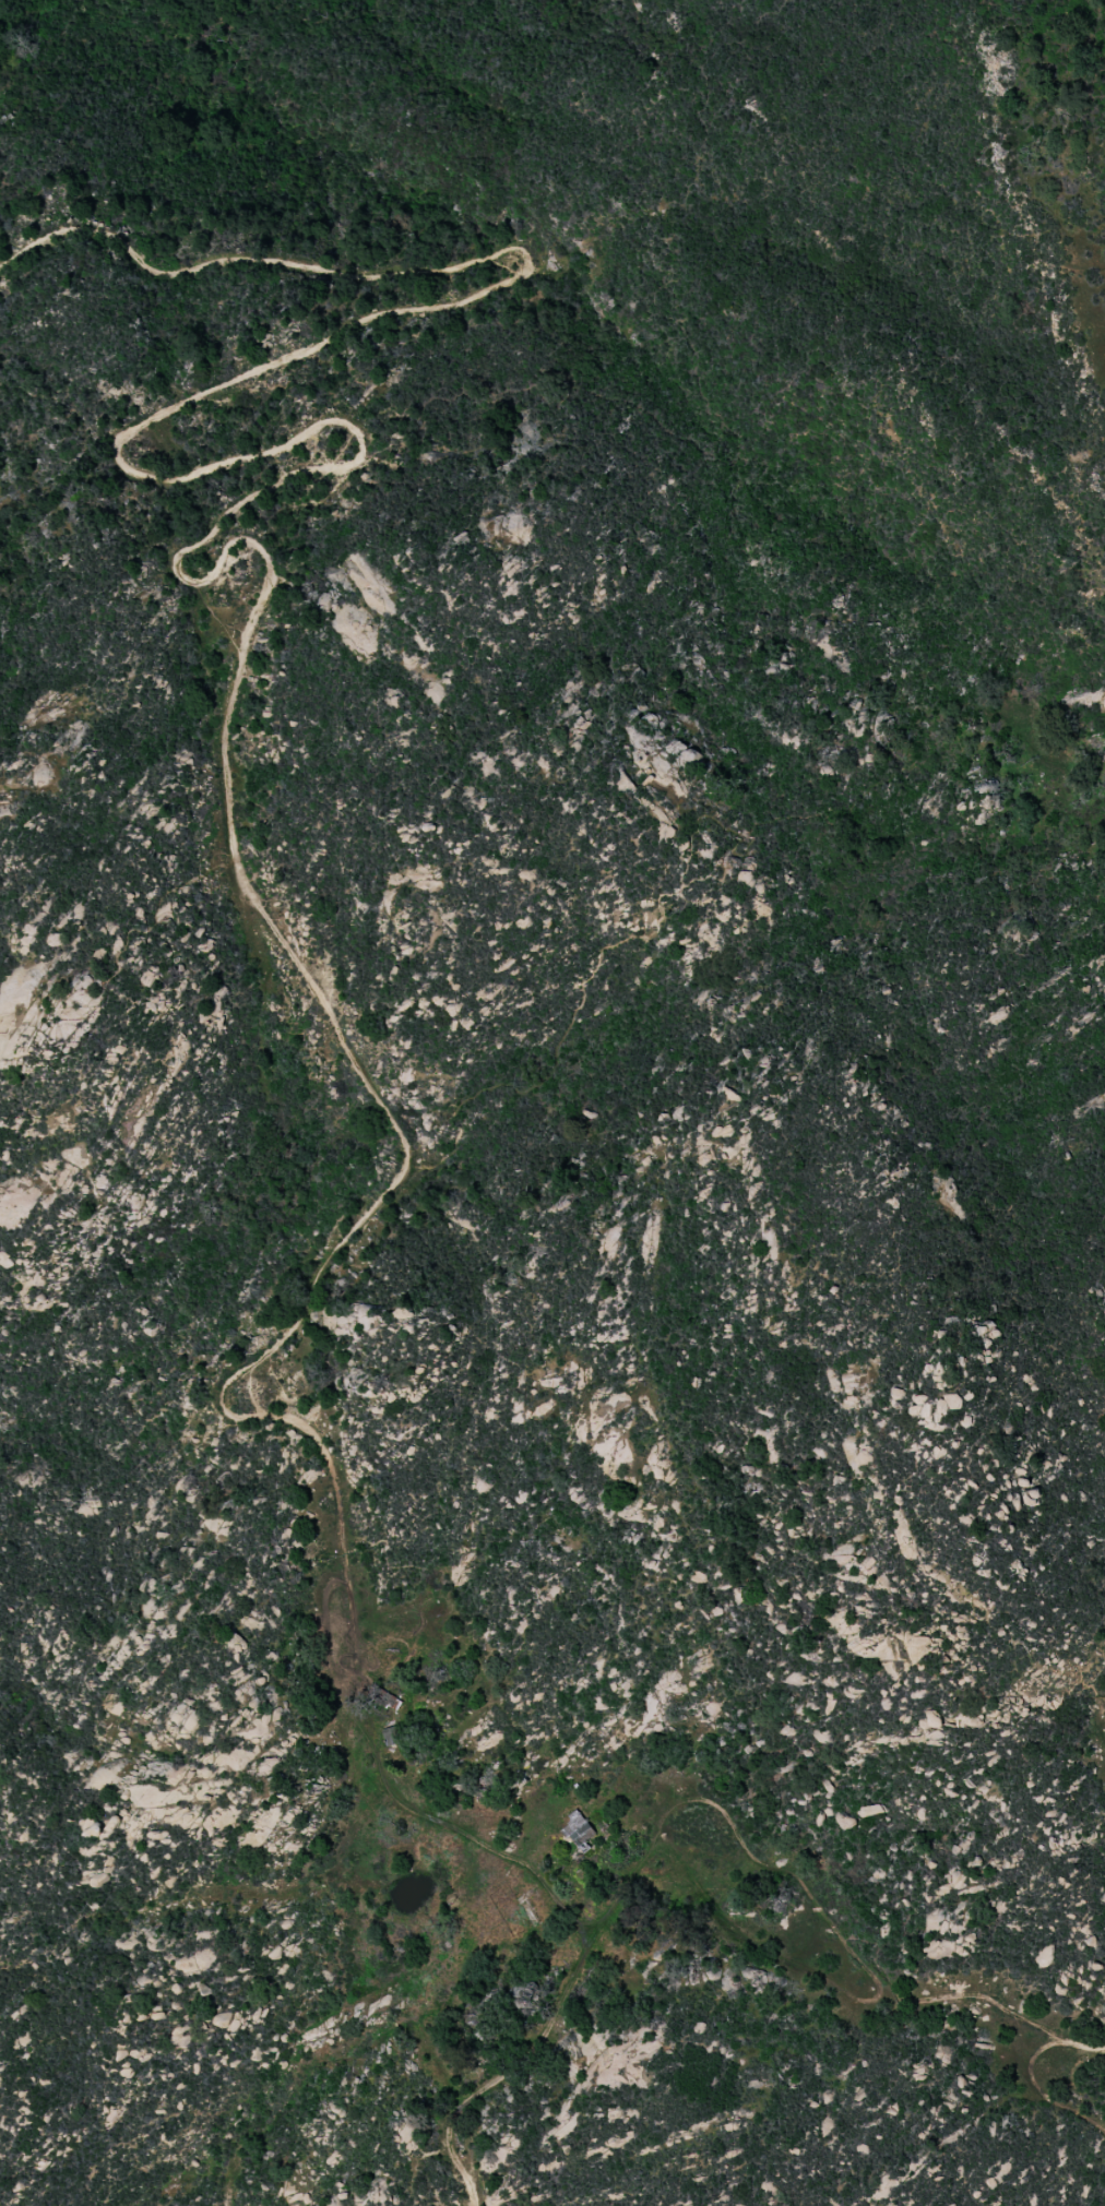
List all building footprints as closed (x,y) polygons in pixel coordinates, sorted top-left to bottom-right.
[(567,1817),(571,1821),(561,1831),(577,1849),(596,1832),(575,1810),(567,1817)]
